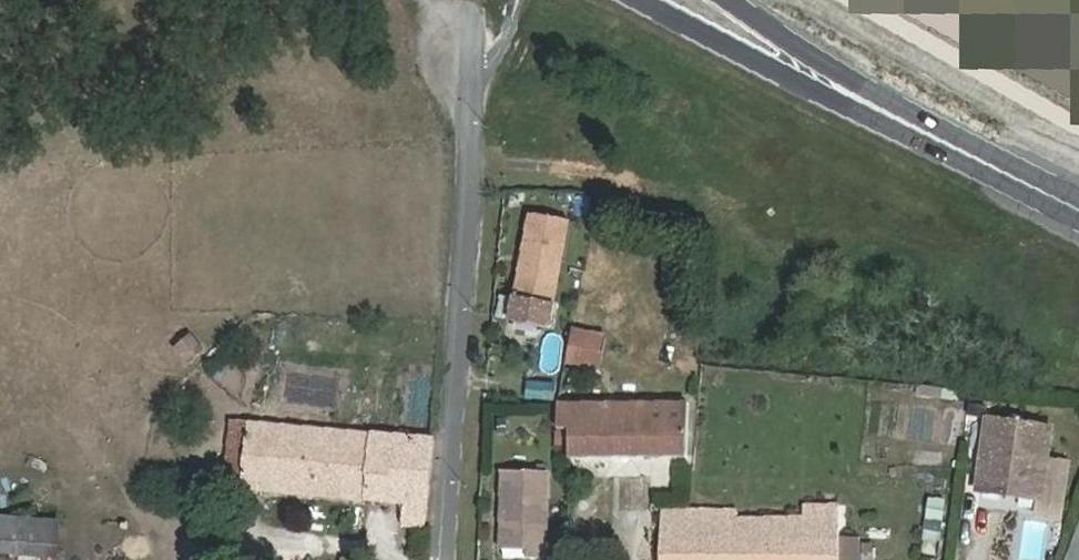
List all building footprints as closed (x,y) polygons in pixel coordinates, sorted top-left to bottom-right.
[(552,327),(569,220),(528,213),(511,320),(552,327)] [(606,335),(576,329),(571,359),(601,365),(606,335)] [(190,336),(175,349),(189,364),(203,351),(190,336)] [(527,381),(526,398),(555,399),(555,383),(527,381)] [(625,455),(690,455),(690,403),(560,403),(559,427),(571,427),(571,456),(625,455)] [(1049,428),(987,419),(977,490),(1039,499),(1049,428)] [(403,524),(426,527),(435,440),(233,422),(226,487),(405,504),(403,524)] [(549,470),(503,469),(503,548),(529,548),(529,557),(548,557),(549,470)] [(924,498),(923,539),(942,540),(943,498),(924,498)] [(841,505),(807,506),(806,518),(739,519),(739,511),(664,509),(662,559),(842,559),(841,505)] [(57,556),(59,522),(0,518),(0,552),(14,553),(57,556)] [(935,545),(920,545),(919,559),(933,559),(935,545)]
